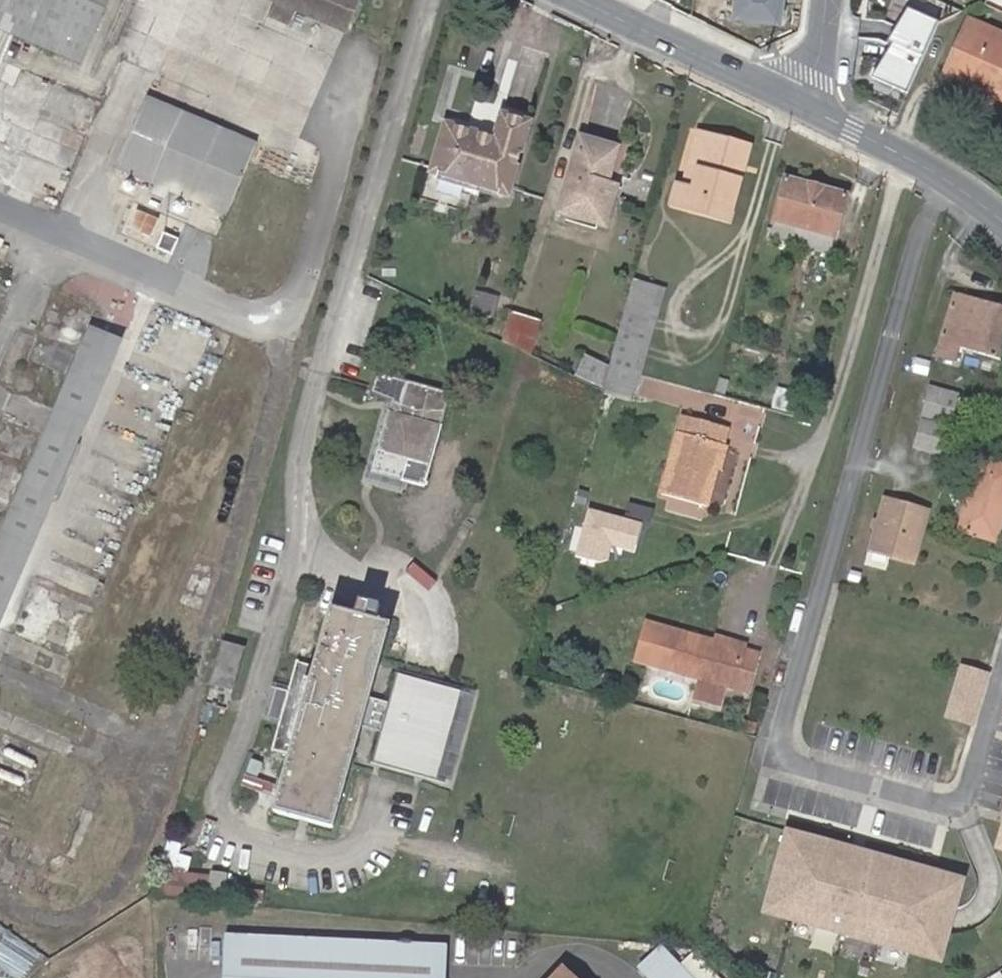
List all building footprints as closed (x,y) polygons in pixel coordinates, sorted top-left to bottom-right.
[(84,57),(109,0),(0,0),(0,21),(84,57)] [(274,13),(297,24),(308,1),(351,19),(359,0),(280,0),(274,13)] [(779,0),(733,0),(731,14),(776,20),(779,0)] [(915,56),(933,21),(902,5),(885,38),(887,39),(915,56)] [(966,18),(952,50),(942,71),(966,82),(964,86),(990,97),(992,94),(1001,99),(1001,33),(966,18)] [(915,56),(887,39),(870,74),(899,88),(915,56)] [(257,142),(149,95),(117,168),(226,214),(257,142)] [(494,144),(444,130),(431,176),(506,198),(527,128),(500,120),(494,144)] [(754,145),(696,129),(676,205),(734,221),(754,145)] [(617,152),(583,143),(563,213),(605,226),(616,188),(603,184),(605,175),(610,177),(617,152)] [(844,196),(789,180),(778,221),(834,236),(844,196)] [(163,228),(156,244),(173,250),(180,235),(163,228)] [(653,289),(632,283),(608,368),(639,376),(661,291),(653,289)] [(954,292),(935,356),(953,362),(957,348),(1000,361),(1001,353),(1001,308),(954,292)] [(513,310),(505,341),(536,350),(544,319),(513,310)] [(48,424),(67,432),(107,340),(111,330),(91,322),(87,332),(48,424)] [(639,376),(608,368),(605,382),(635,391),(639,376)] [(377,449),(430,465),(442,425),(453,390),(383,369),(377,391),(393,395),(388,411),(377,449)] [(605,382),(602,390),(634,398),(635,391),(605,382)] [(943,400),(922,394),(913,424),(934,430),(943,400)] [(706,503),(715,470),(720,471),(727,445),(723,443),(727,427),(682,415),(662,491),(662,493),(706,505),(706,503)] [(25,478),(45,486),(57,491),(80,438),(67,432),(48,424),(25,478)] [(1001,523),(1001,465),(981,459),(958,533),(996,544),(1001,523)] [(45,486),(25,478),(0,537),(0,591),(45,486)] [(932,509),(884,496),(868,553),(917,566),(932,509)] [(645,506),(621,499),(617,514),(641,520),(645,506)] [(610,544),(633,551),(640,525),(590,512),(578,556),(598,561),(606,559),(610,544)] [(336,613),(328,643),(324,642),(320,658),(324,660),(320,672),(298,666),(287,709),(274,705),(269,721),(282,725),(275,754),(297,760),(294,773),(289,771),(284,787),(289,789),(281,817),(334,831),(361,732),(380,737),(371,767),(452,789),(479,695),(398,673),(389,704),(371,698),(390,630),(336,613)] [(715,634),(714,640),(664,625),(653,664),(670,668),(697,676),(691,698),(720,706),(726,684),(746,690),(756,652),(741,648),(743,641),(715,634)] [(244,651),(223,645),(211,686),(232,693),(244,651)] [(987,673),(962,666),(946,718),(970,726),(987,673)] [(961,886),(788,832),(763,912),(936,965),(961,886)] [(184,844),(167,841),(152,896),(263,907),(265,891),(228,889),(230,873),(211,871),(211,876),(188,874),(194,858),(181,857),(184,844)] [(449,945),(224,935),(222,977),(448,977),(449,945)] [(640,968),(647,976),(649,977),(695,977),(664,945),(640,968)] [(563,968),(554,977),(574,977),(563,968)]
